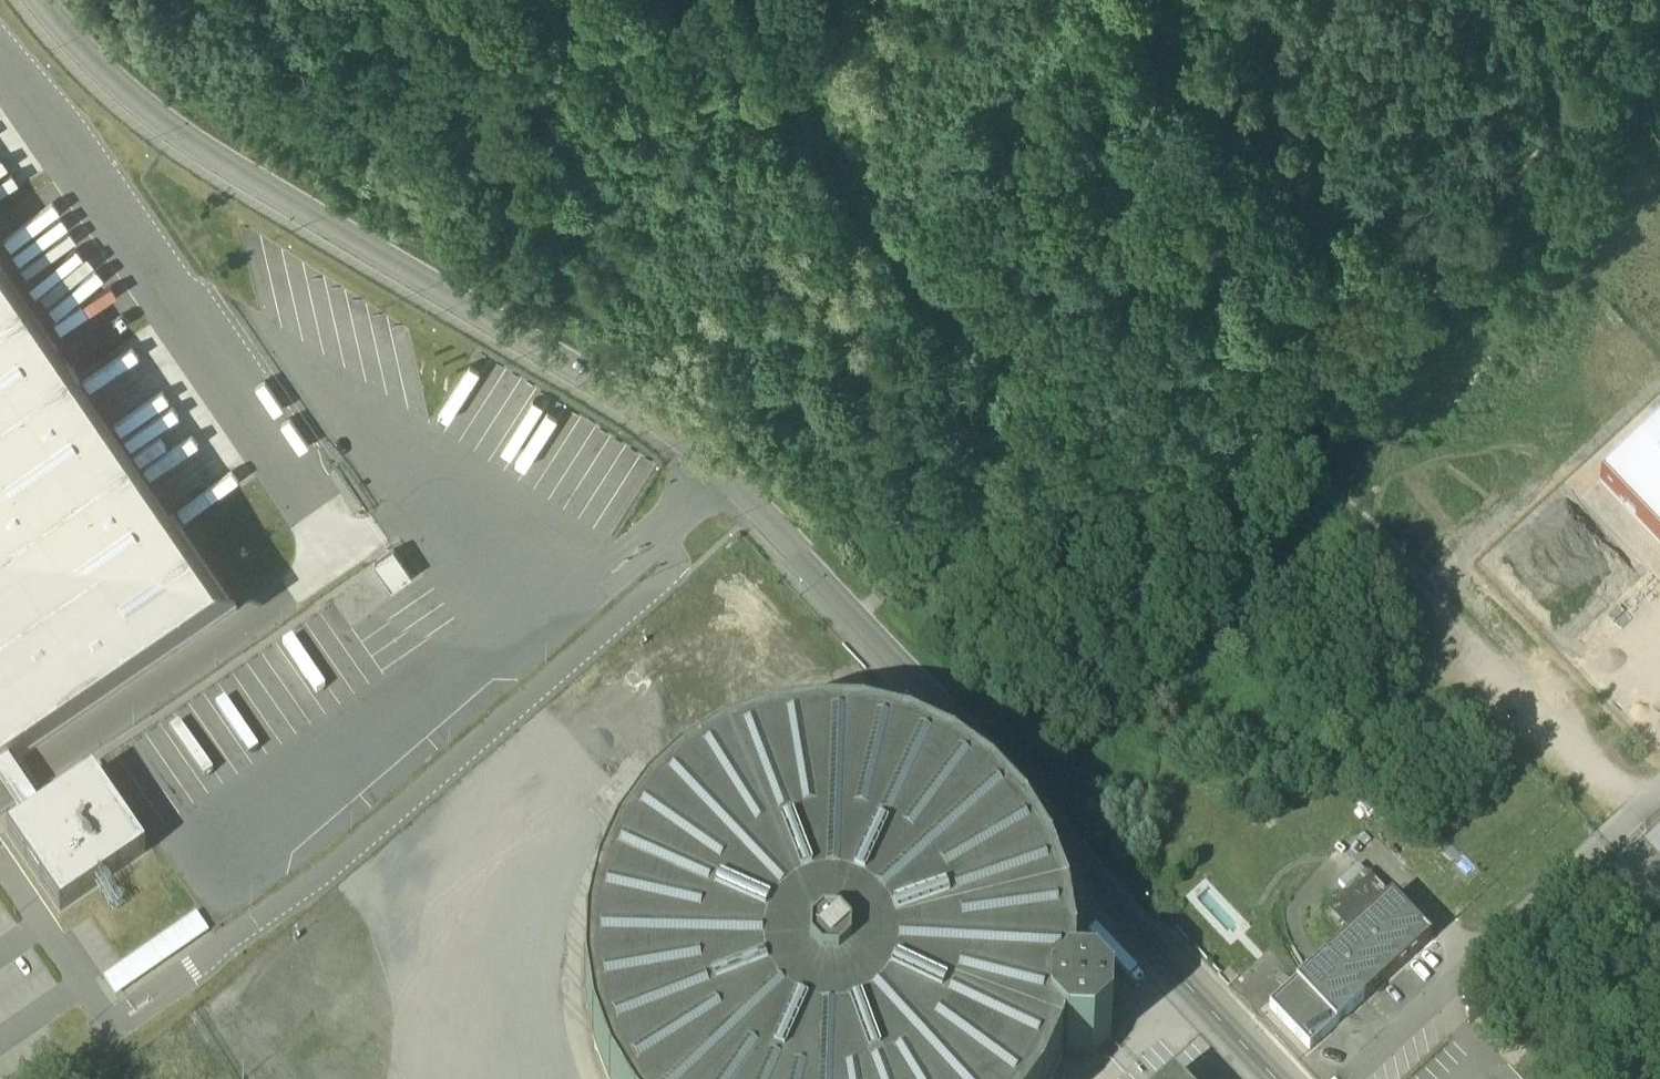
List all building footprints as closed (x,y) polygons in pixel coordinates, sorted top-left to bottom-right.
[(9,764),(238,607),(0,261),(0,770),(9,764)] [(1601,481),(1659,544),(1659,426),(1601,481)] [(370,561),(387,589),(407,577),(389,549),(370,561)] [(1060,1063),(1062,1053),(1066,1057),(1092,1058),(1111,1040),(1112,1013),(1094,995),(1073,994),(1072,969),(1070,945),(1064,922),(1057,899),(1048,878),(1036,857),(1022,837),(1007,819),(990,803),(971,788),(951,775),(930,764),(908,755),(848,743),(787,746),(729,764),(677,796),(635,839),(604,892),(588,951),(587,1012),(602,1071),(606,1078),(1054,1078),(1060,1063)] [(0,770),(0,787),(27,828),(11,839),(62,916),(148,859),(95,781),(43,815),(9,764),(0,770)] [(1391,901),(1270,1015),(1309,1057),(1431,944),(1391,901)] [(104,972),(117,991),(207,931),(194,912),(104,972)]
